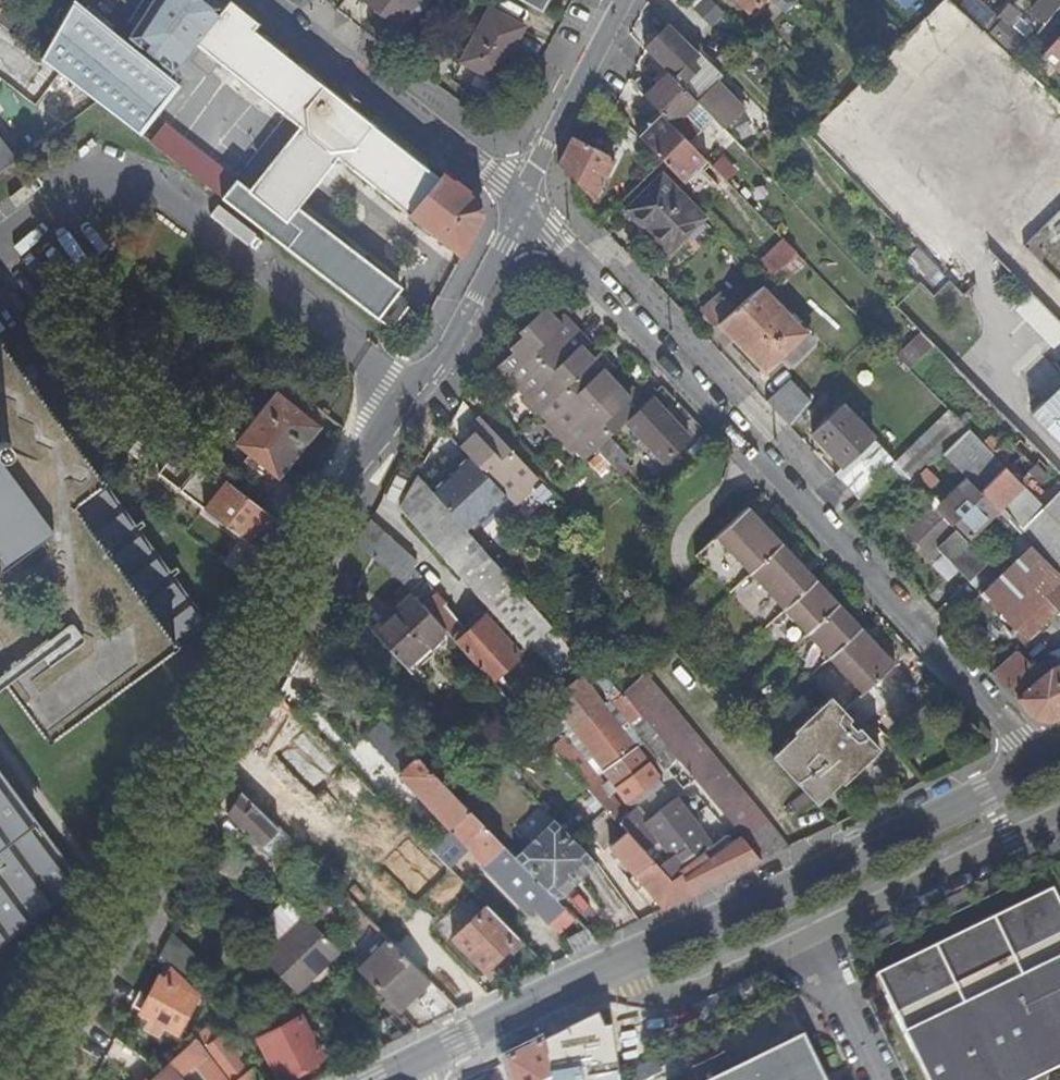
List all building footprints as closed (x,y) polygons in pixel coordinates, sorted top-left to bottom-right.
[(224,7),(215,0),(154,0),(130,36),(173,71),(196,43),(288,117),(300,127),(250,191),(237,181),(168,128),(154,146),(286,249),(300,232),(287,222),(298,207),(338,158),(462,257),(481,222),(475,196),(445,172),(440,178),(426,166),(427,165),(406,148),(404,149),(395,142),(396,141),(375,124),(374,125),(367,120),(371,113),(334,84),(329,90),(322,85),(324,83),(300,64),(298,65),(286,55),(287,53),(264,34),(262,36),(254,29),(259,23),(230,0),(224,7)] [(341,5),(363,23),(372,12),(358,0),(346,0),(341,5)] [(402,23),(416,5),(422,10),(430,0),(374,0),(402,23)] [(542,10),(524,0),(522,0),(541,11),(542,10)] [(547,0),(524,0),(542,10),(547,0)] [(763,0),(737,0),(750,13),(763,0)] [(984,31),(963,11),(952,0),(944,0),(927,17),(964,52),(984,31)] [(1033,12),(1046,23),(1059,7),(1059,0),(1043,0),(1033,12)] [(1018,10),(1009,2),(987,27),(1016,52),(1027,40),(1008,23),(1015,14),(1018,10)] [(524,26),(490,7),(462,62),(496,80),(524,26)] [(1008,23),(1027,40),(1035,31),(1015,14),(1008,23)] [(670,24),(645,48),(715,119),(728,106),(686,64),(698,53),(670,24)] [(1041,55),(1059,72),(1059,33),(1041,55)] [(41,58),(72,83),(85,61),(54,36),(41,58)] [(667,73),(644,96),(660,112),(664,117),(672,125),(695,102),(667,73)] [(652,119),(653,127),(664,117),(660,112),(652,119)] [(288,117),(237,181),(250,191),(300,127),(288,117)] [(690,166),(690,165),(701,155),(672,125),(664,117),(653,127),(640,138),(678,177),(690,166)] [(844,150),(855,132),(835,120),(824,137),(844,150)] [(645,126),(636,134),(640,138),(653,127),(645,126)] [(614,159),(572,137),(558,164),(607,214),(612,210),(596,194),(614,159)] [(15,162),(0,141),(0,173),(15,162)] [(697,167),(705,159),(701,155),(690,165),(697,167)] [(711,168),(730,182),(740,169),(721,155),(711,168)] [(690,166),(678,177),(681,181),(691,172),(690,166)] [(702,218),(661,177),(628,209),(669,251),(702,218)] [(400,286),(298,207),(287,222),(300,232),(286,249),(375,318),(394,294),(400,286)] [(909,261),(932,276),(939,266),(916,250),(909,261)] [(782,284),(806,262),(797,253),(773,276),(782,284)] [(806,332),(762,285),(726,316),(719,323),(765,371),(806,332)] [(394,294),(375,318),(388,328),(407,304),(394,294)] [(715,303),(692,323),(704,335),(719,323),(726,316),(715,303)] [(514,372),(509,377),(516,385),(577,327),(569,318),(563,323),(559,319),(547,307),(520,332),(524,335),(511,348),(514,351),(504,362),(514,372)] [(897,356),(921,333),(901,312),(877,335),(897,356)] [(565,314),(559,319),(563,323),(569,318),(565,314)] [(581,343),(587,337),(577,327),(516,385),(525,396),(522,399),(536,413),(595,357),(585,347),(581,343)] [(591,341),(587,337),(581,343),(585,347),(591,341)] [(5,682),(47,738),(205,623),(0,346),(0,686),(5,682)] [(604,367),(610,362),(600,352),(595,357),(536,413),(537,414),(540,411),(548,420),(545,423),(557,437),(616,381),(608,372),(604,367)] [(498,367),(509,377),(514,372),(504,362),(498,367)] [(604,367),(608,372),(613,366),(610,362),(604,367)] [(1059,442),(1059,369),(1029,399),(1038,408),(1032,413),(1059,442)] [(786,379),(775,389),(800,414),(809,403),(786,379)] [(630,395),(626,391),(616,381),(557,437),(573,454),(576,451),(584,459),(596,448),(598,447),(608,437),(625,421),(646,400),(636,389),(630,395)] [(630,395),(636,389),(632,386),(626,391),(630,395)] [(775,389),(764,399),(790,427),(800,414),(775,389)] [(319,428),(276,394),(237,443),(250,454),(245,462),(252,468),(258,461),(279,477),(319,428)] [(689,437),(650,396),(646,400),(625,421),(663,461),(689,437)] [(843,467),(835,475),(858,500),(892,466),(895,462),(840,405),(811,433),(843,467)] [(475,433),(460,448),(466,455),(507,498),(515,507),(532,491),(530,488),(537,481),(481,417),(470,427),(475,433)] [(179,443),(154,423),(144,435),(170,455),(179,443)] [(1042,505),(967,428),(942,452),(947,457),(967,479),(998,511),(1003,506),(1059,566),(1059,489),(1042,505)] [(627,457),(608,437),(598,447),(596,448),(622,473),(629,467),(623,460),(627,457)] [(1023,478),(1034,467),(1007,439),(996,451),(1023,478)] [(179,443),(170,455),(172,456),(181,445),(179,443)] [(933,444),(901,475),(904,478),(909,483),(933,460),(937,457),(942,452),(933,444)] [(172,456),(170,455),(155,475),(290,578),(308,545),(267,513),(246,541),(206,509),(186,493),(207,465),(181,445),(172,456)] [(941,462),(947,457),(942,452),(937,457),(941,462)] [(433,491),(418,475),(400,506),(489,608),(483,614),(520,655),(534,643),(562,675),(582,659),(472,536),(507,498),(466,455),(433,491)] [(939,467),(933,460),(909,483),(920,494),(932,482),(928,478),(939,467)] [(227,481),(207,465),(186,493),(206,509),(227,481)] [(883,500),(904,478),(901,475),(892,466),(858,500),(852,506),(883,537),(892,529),(887,523),(894,516),(883,506),(886,503),(883,500)] [(1050,483),(1034,467),(1023,478),(1038,494),(1050,483)] [(970,537),(998,511),(967,479),(940,505),(970,537)] [(227,481),(206,509),(246,541),(267,513),(227,481)] [(902,525),(906,530),(932,505),(928,501),(902,525)] [(897,663),(752,503),(720,533),(865,692),(897,663)] [(969,580),(988,562),(932,505),(906,530),(929,555),(937,547),(969,580)] [(1003,506),(998,511),(1021,535),(1030,545),(1059,576),(1059,566),(1003,506)] [(412,568),(417,564),(413,560),(369,522),(357,544),(398,579),(411,594),(421,604),(434,593),(412,568)] [(1002,552),(1012,562),(1030,545),(1021,535),(1002,552)] [(1059,581),(1059,576),(1030,545),(1012,562),(1000,574),(981,592),(1026,639),(1058,608),(1046,595),(1059,581)] [(971,581),(981,592),(1000,574),(990,563),(971,581)] [(439,590),(417,564),(412,568),(434,593),(435,594),(439,590)] [(1046,595),(1058,608),(1059,610),(1059,581),(1046,595)] [(435,594),(434,593),(421,604),(445,631),(450,637),(463,625),(435,594)] [(428,646),(445,631),(421,604),(411,594),(397,607),(399,610),(373,633),(418,681),(425,674),(419,667),(434,653),(428,646)] [(468,631),(455,643),(490,681),(520,655),(483,614),(482,612),(465,627),(468,631)] [(468,631),(465,627),(463,625),(450,637),(455,643),(468,631)] [(985,664),(1035,718),(1051,721),(1059,716),(1059,670),(1053,673),(1051,669),(1047,665),(1040,671),(1044,675),(1037,681),(1026,669),(1030,666),(1018,653),(1003,648),(985,664)] [(645,674),(622,694),(674,758),(737,833),(759,861),(788,847),(645,674)] [(664,786),(583,677),(553,700),(633,806),(638,805),(664,786)] [(609,701),(663,767),(674,758),(622,694),(620,691),(609,701)] [(831,697),(830,698),(876,752),(879,749),(831,697)] [(841,784),(876,752),(830,698),(793,733),(796,737),(773,758),(815,802),(838,781),(841,784)] [(561,741),(528,704),(519,712),(535,730),(542,739),(618,823),(629,812),(613,792),(611,794),(566,737),(561,741)] [(433,732),(413,751),(463,803),(498,767),(479,747),(443,709),(426,725),(433,732)] [(401,774),(452,829),(470,811),(463,803),(413,751),(382,720),(366,736),(402,773),(401,774)] [(528,753),(542,739),(535,730),(520,746),(528,753)] [(494,734),(479,747),(498,767),(501,764),(512,753),(494,734)] [(83,884),(0,771),(0,946),(83,884)] [(259,784),(247,795),(313,860),(324,849),(284,809),(288,804),(281,796),(276,801),(259,784)] [(296,858),(301,853),(244,796),(241,792),(227,812),(273,858),(284,847),(296,858)] [(634,824),(628,817),(619,825),(625,831),(669,880),(681,873),(694,892),(759,861),(737,833),(722,844),(724,848),(721,851),(718,847),(712,851),(675,800),(645,822),(641,818),(634,824)] [(548,922),(564,907),(560,903),(528,870),(470,811),(452,829),(430,850),(447,867),(468,847),(484,863),(482,865),(529,913),(534,908),(548,922)] [(402,859),(419,842),(392,814),(347,858),(346,861),(366,881),(395,852),(402,859)] [(605,840),(664,909),(691,895),(695,893),(694,892),(681,873),(669,880),(625,831),(614,841),(609,836),(605,840)] [(236,880),(249,858),(225,833),(208,864),(236,880)] [(560,903),(598,866),(596,864),(567,833),(528,870),(560,903)] [(458,881),(419,842),(402,859),(440,898),(458,881)] [(297,879),(283,893),(287,897),(304,915),(312,923),(326,909),(297,879)] [(321,896),(331,907),(344,895),(333,884),(321,896)] [(245,940),(263,920),(229,885),(210,904),(245,940)] [(1059,1070),(1059,901),(1055,890),(878,978),(928,1079),(1040,1079),(1059,1070)] [(304,915),(287,897),(263,920),(245,940),(262,956),(283,936),(277,930),(286,921),(292,927),(304,915)] [(511,944),(517,938),(485,906),(451,938),(484,971),(511,944)] [(338,917),(330,909),(314,924),(322,932),(338,917)] [(283,936),(262,956),(298,994),(341,952),(322,932),(314,924),(312,923),(304,915),(292,927),(286,921),(277,930),(283,936)] [(408,933),(394,946),(430,981),(430,982),(444,969),(408,933)] [(568,942),(573,954),(597,941),(588,933),(568,942)] [(171,934),(159,955),(170,965),(193,987),(209,970),(171,934)] [(521,942),(517,938),(511,944),(515,948),(521,942)] [(388,939),(358,969),(399,1012),(430,981),(394,946),(388,939)] [(149,995),(139,990),(131,1004),(142,1010),(140,1012),(151,1019),(146,1029),(157,1035),(162,1025),(177,1033),(199,993),(193,987),(170,965),(163,979),(159,977),(149,995)] [(444,969),(430,982),(458,1010),(476,1001),(444,969)] [(322,1057),(300,1017),(258,1040),(279,1079),(322,1057)] [(219,1079),(228,1079),(195,1036),(190,1041),(202,1058),(219,1079)] [(226,1045),(220,1037),(206,1047),(232,1079),(274,1079),(267,1072),(262,1077),(252,1067),(246,1071),(234,1055),(226,1045)] [(699,1079),(827,1079),(806,1037),(735,1072),(727,1056),(694,1072),(699,1079)] [(190,1041),(158,1070),(147,1079),(179,1079),(176,1076),(178,1076),(202,1058),(190,1041)] [(231,1041),(226,1045),(234,1055),(239,1051),(231,1041)] [(544,1043),(505,1061),(511,1079),(552,1079),(544,1043)] [(658,1061),(633,1073),(636,1079),(648,1079),(663,1072),(658,1061)]
